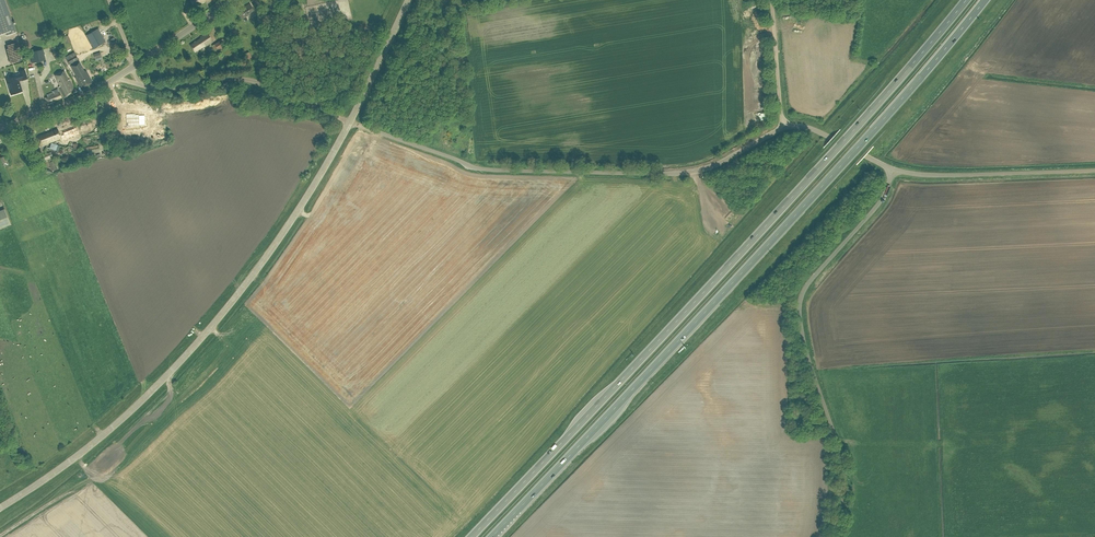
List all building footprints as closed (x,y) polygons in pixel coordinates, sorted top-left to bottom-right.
[(5,0),(0,0),(0,34),(5,33),(6,36),(16,32),(5,0)] [(254,12),(250,4),(245,7),(246,8),(239,12),(243,19),(249,15),(254,12)] [(105,42),(98,29),(86,35),(93,49),(105,42)] [(213,42),(207,33),(200,38),(201,39),(190,46),(194,52),(200,49),(206,46),(213,42)] [(71,42),(68,36),(62,38),(65,44),(71,42)] [(227,44),(223,38),(212,46),(215,51),(217,50),(219,52),(225,48),(223,46),(227,44)] [(45,60),(43,49),(29,52),(31,63),(45,60)] [(78,60),(75,54),(67,59),(70,64),(78,60)] [(79,62),(71,66),(76,77),(75,78),(81,88),(92,82),(86,71),(85,72),(79,62)] [(747,66),(751,74),(756,71),(753,63),(747,66)] [(69,81),(65,72),(55,76),(60,87),(59,88),(64,98),(76,92),(70,80),(69,81)] [(7,83),(11,98),(22,95),(19,84),(22,83),(28,82),(25,73),(20,75),(21,77),(17,78),(18,80),(7,83)] [(742,90),(759,83),(756,75),(739,82),(742,90)] [(753,101),(759,98),(755,91),(750,93),(753,101)] [(62,99),(59,92),(53,95),(52,93),(47,94),(47,96),(44,97),(47,104),(62,99)] [(135,113),(126,114),(126,127),(132,127),(132,126),(139,126),(139,125),(145,125),(145,115),(139,115),(139,114),(135,114),(135,113)] [(58,130),(49,133),(50,137),(53,135),(55,140),(61,138),(60,137),(61,137),(64,144),(67,143),(66,140),(77,136),(75,130),(63,134),(60,136),(58,130)] [(50,137),(49,133),(44,135),(44,134),(37,137),(40,146),(55,140),(53,135),(50,137)] [(52,143),(50,149),(57,151),(59,145),(52,143)] [(42,156),(44,160),(44,161),(53,157),(51,152),(42,156)] [(817,170),(829,157),(826,155),(815,168),(817,170)] [(58,169),(54,160),(49,162),(52,171),(58,169)] [(4,209),(0,210),(0,229),(10,225),(4,209)] [(737,212),(733,216),(737,220),(741,216),(737,212)]
